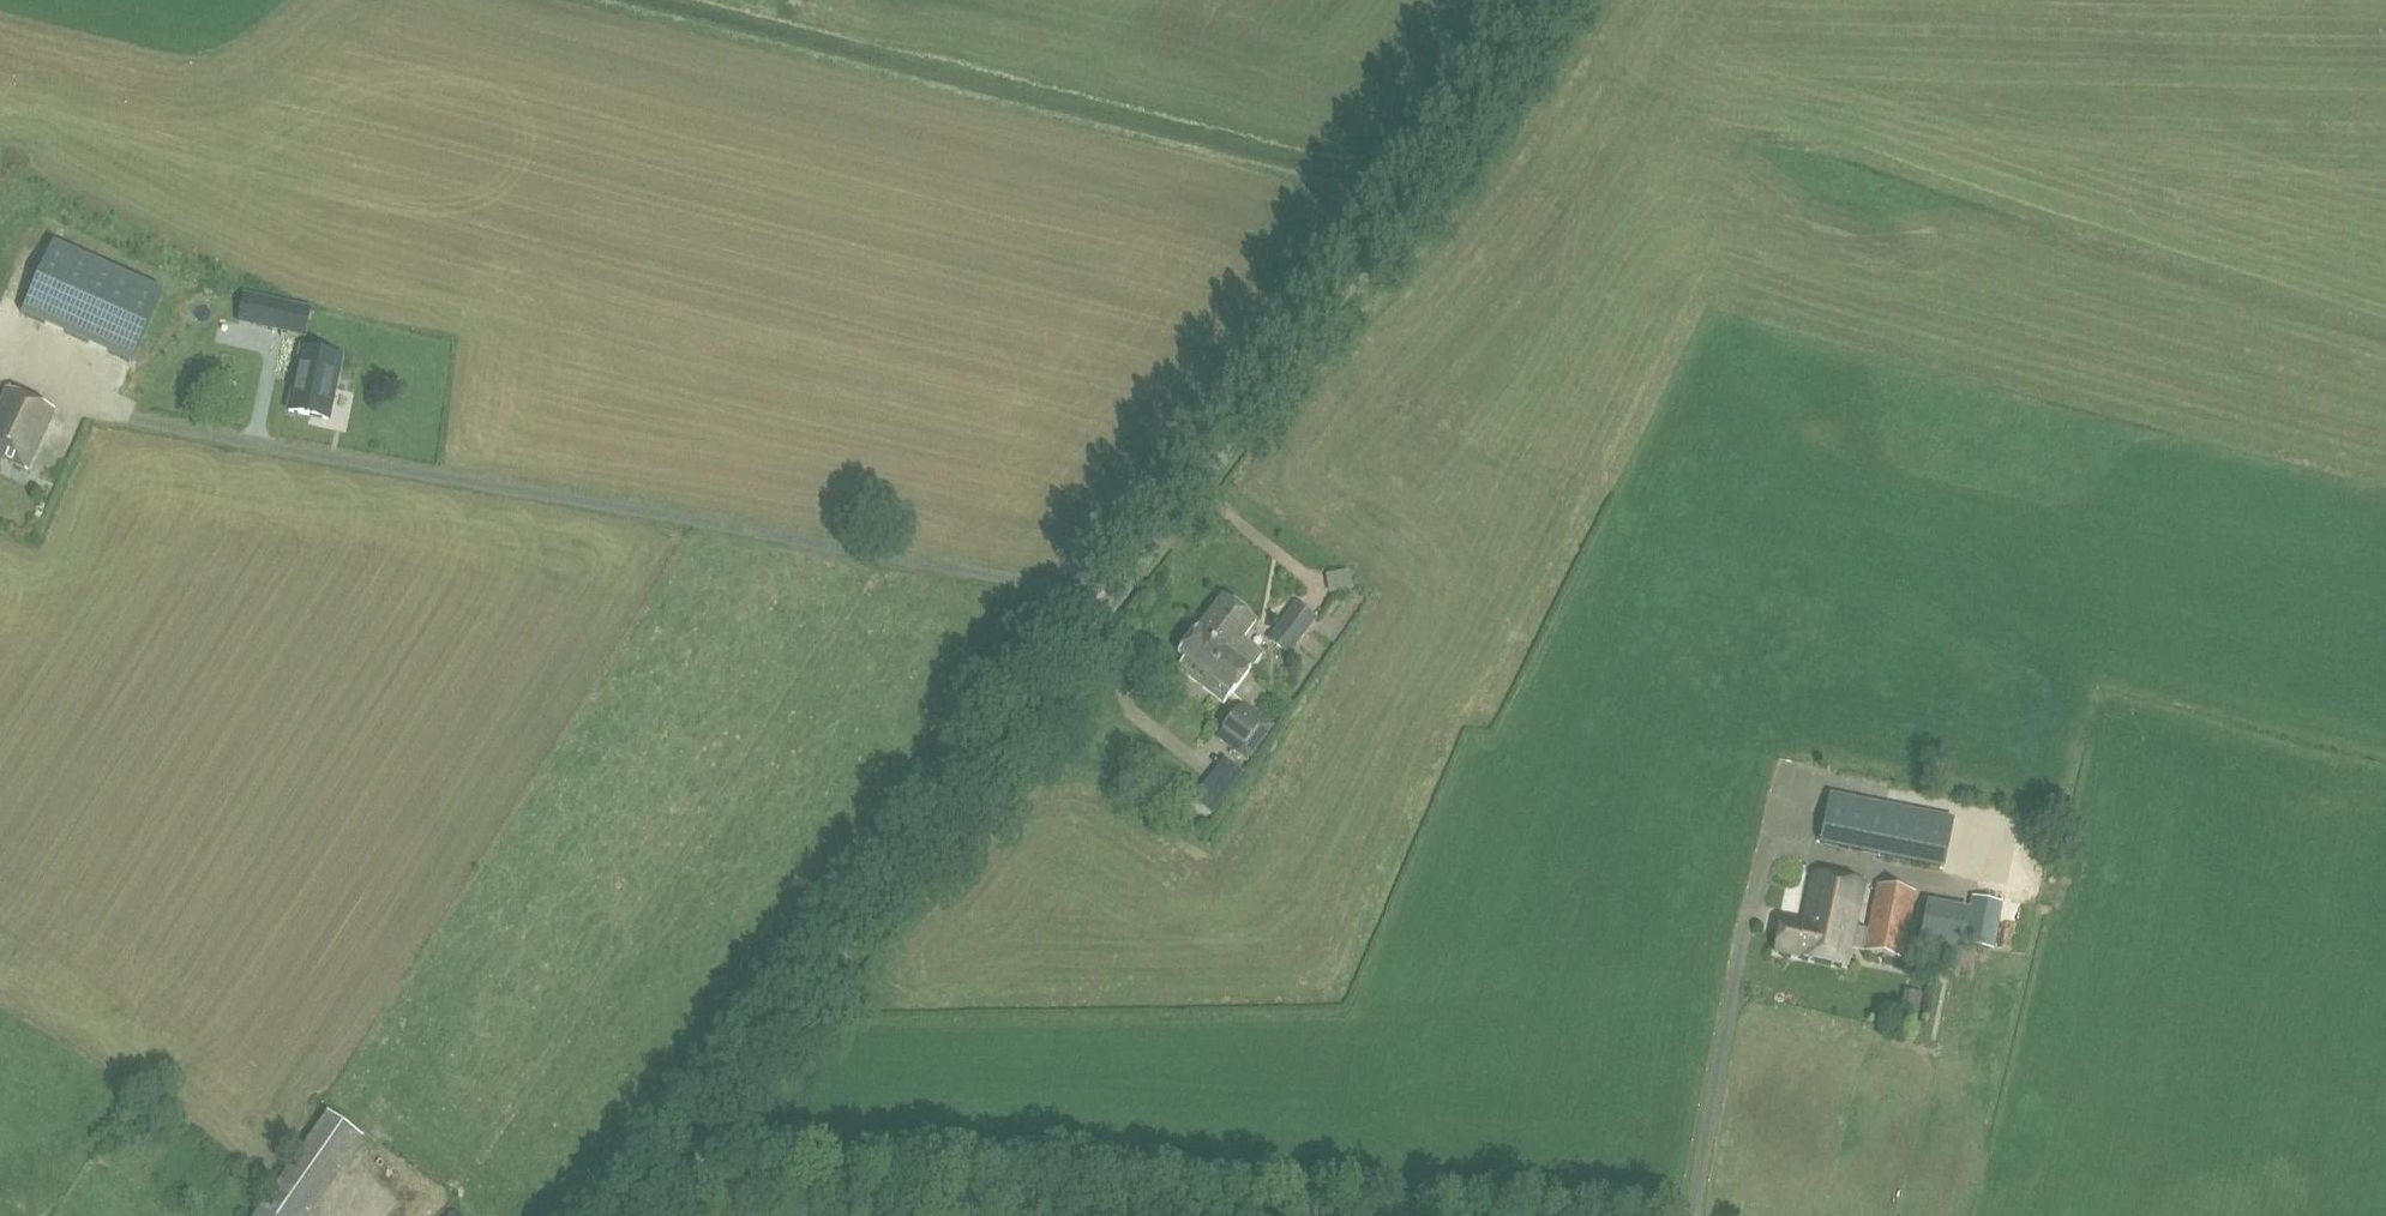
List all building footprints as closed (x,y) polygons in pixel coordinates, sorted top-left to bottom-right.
[(164,292),(55,242),(22,315),(132,364),(164,292)] [(307,338),(312,307),(274,299),(268,329),(307,338)] [(291,412),(330,420),(343,357),(304,349),(291,412)] [(8,390),(0,407),(0,459),(30,472),(56,410),(8,390)] [(1225,598),(1199,631),(1230,656),(1250,671),(1264,653),(1244,637),(1255,621),(1225,598)] [(1296,601),(1267,640),(1288,656),(1318,618),(1296,601)] [(1227,705),(1252,673),(1250,671),(1230,656),(1199,631),(1180,656),(1186,660),(1180,669),(1227,705)] [(1268,721),(1269,720),(1245,702),(1217,739),(1247,762),(1275,726),(1268,721)] [(1831,795),(1821,843),(1880,856),(1945,867),(1954,817),(1888,806),(1831,795)] [(1868,884),(1815,872),(1804,922),(1784,917),(1774,953),(1848,967),(1868,884)] [(1864,951),(1905,958),(1918,893),(1878,886),(1864,951)] [(1927,904),(1917,956),(1960,965),(1964,945),(1993,950),(2002,903),(1974,897),(1971,912),(1927,904)] [(328,1114),(257,1215),(309,1215),(364,1138),(328,1114)]
